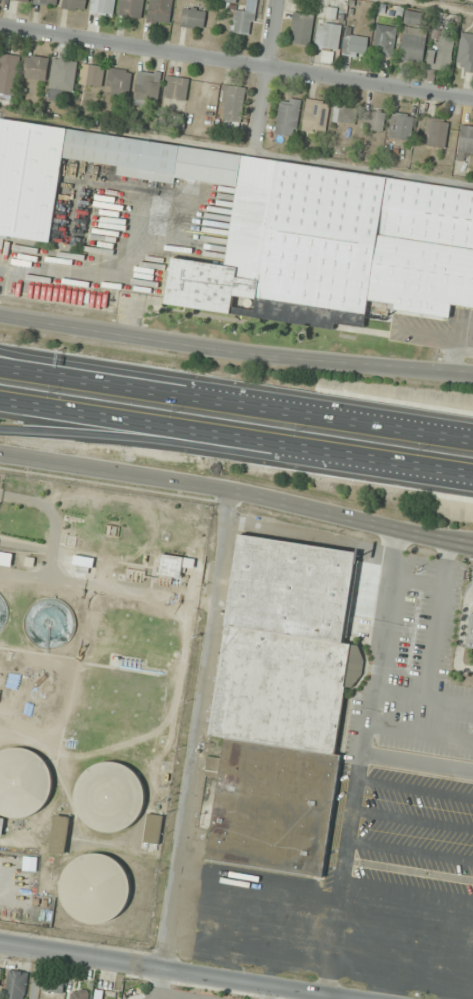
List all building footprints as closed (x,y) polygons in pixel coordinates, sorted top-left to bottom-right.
[(62,7),(86,10),(87,0),(63,0),(62,7)] [(91,13),(114,16),(116,0),(92,0),(91,13)] [(120,16),(142,18),(144,0),(122,0),(120,16)] [(148,21),(171,24),(174,0),(151,0),(148,21)] [(259,0),(248,0),(246,12),(235,10),(231,32),(252,36),(259,0)] [(203,30),(207,11),(185,6),(181,26),(203,30)] [(405,24),(427,26),(429,15),(406,12),(405,24)] [(293,44),(312,44),(312,13),(293,13),(293,44)] [(316,48),(339,50),(342,25),(319,22),(316,48)] [(397,27),(377,25),(373,54),(393,57),(397,27)] [(423,63),(428,30),(405,27),(400,60),(423,63)] [(451,72),(456,32),(434,28),(428,69),(451,72)] [(463,32),(455,69),(472,73),(472,34),(463,32)] [(369,37),(346,34),(344,53),(367,56),(369,37)] [(21,56),(0,54),(0,94),(17,96),(21,56)] [(50,59),(28,54),(23,77),(45,82),(50,59)] [(77,59),(52,59),(52,90),(77,90),(77,59)] [(102,87),(105,67),(84,64),(81,84),(102,87)] [(133,71),(110,68),(106,94),(129,97),(133,71)] [(134,101),(158,104),(162,73),(138,70),(134,101)] [(187,105),(187,77),(165,77),(165,105),(187,105)] [(246,88),(225,85),(220,124),(241,127),(246,88)] [(297,136),(301,100),(280,98),(276,134),(297,136)] [(325,133),(331,103),(308,98),(302,128),(325,133)] [(332,122),(354,127),(359,108),(336,103),(332,122)] [(363,126),(380,133),(387,115),(370,108),(363,126)] [(417,117),(394,112),(389,137),(412,142),(417,117)] [(450,122),(428,118),(424,146),(446,149),(450,122)] [(0,120),(0,232),(51,240),(63,156),(120,164),(119,174),(175,182),(176,177),(237,185),(226,264),(172,257),(165,303),(333,327),(334,322),(364,327),(368,304),(449,316),(451,305),(472,308),(472,189),(0,120)] [(462,125),(459,150),(472,152),(472,127),(462,125)] [(323,876),(340,755),(337,755),(345,687),(358,689),(363,646),(347,643),(359,551),(238,535),(211,736),(225,737),(222,758),(208,757),(206,775),(218,777),(207,861),(323,876)] [(159,574),(181,578),(184,557),(162,554),(159,574)] [(50,752),(0,752),(0,814),(50,814),(50,752)] [(103,832),(130,832),(143,804),(142,775),(118,764),(88,764),(77,789),(77,820),(103,832)] [(159,844),(162,816),(148,814),(145,843),(159,844)] [(65,855),(71,817),(55,815),(49,852),(65,855)] [(129,921),(127,857),(63,859),(65,923),(129,921)] [(29,972),(9,970),(6,998),(25,998),(29,972)] [(64,981),(44,978),(42,990),(63,992),(64,981)] [(72,988),(71,998),(89,998),(90,990),(72,988)]
